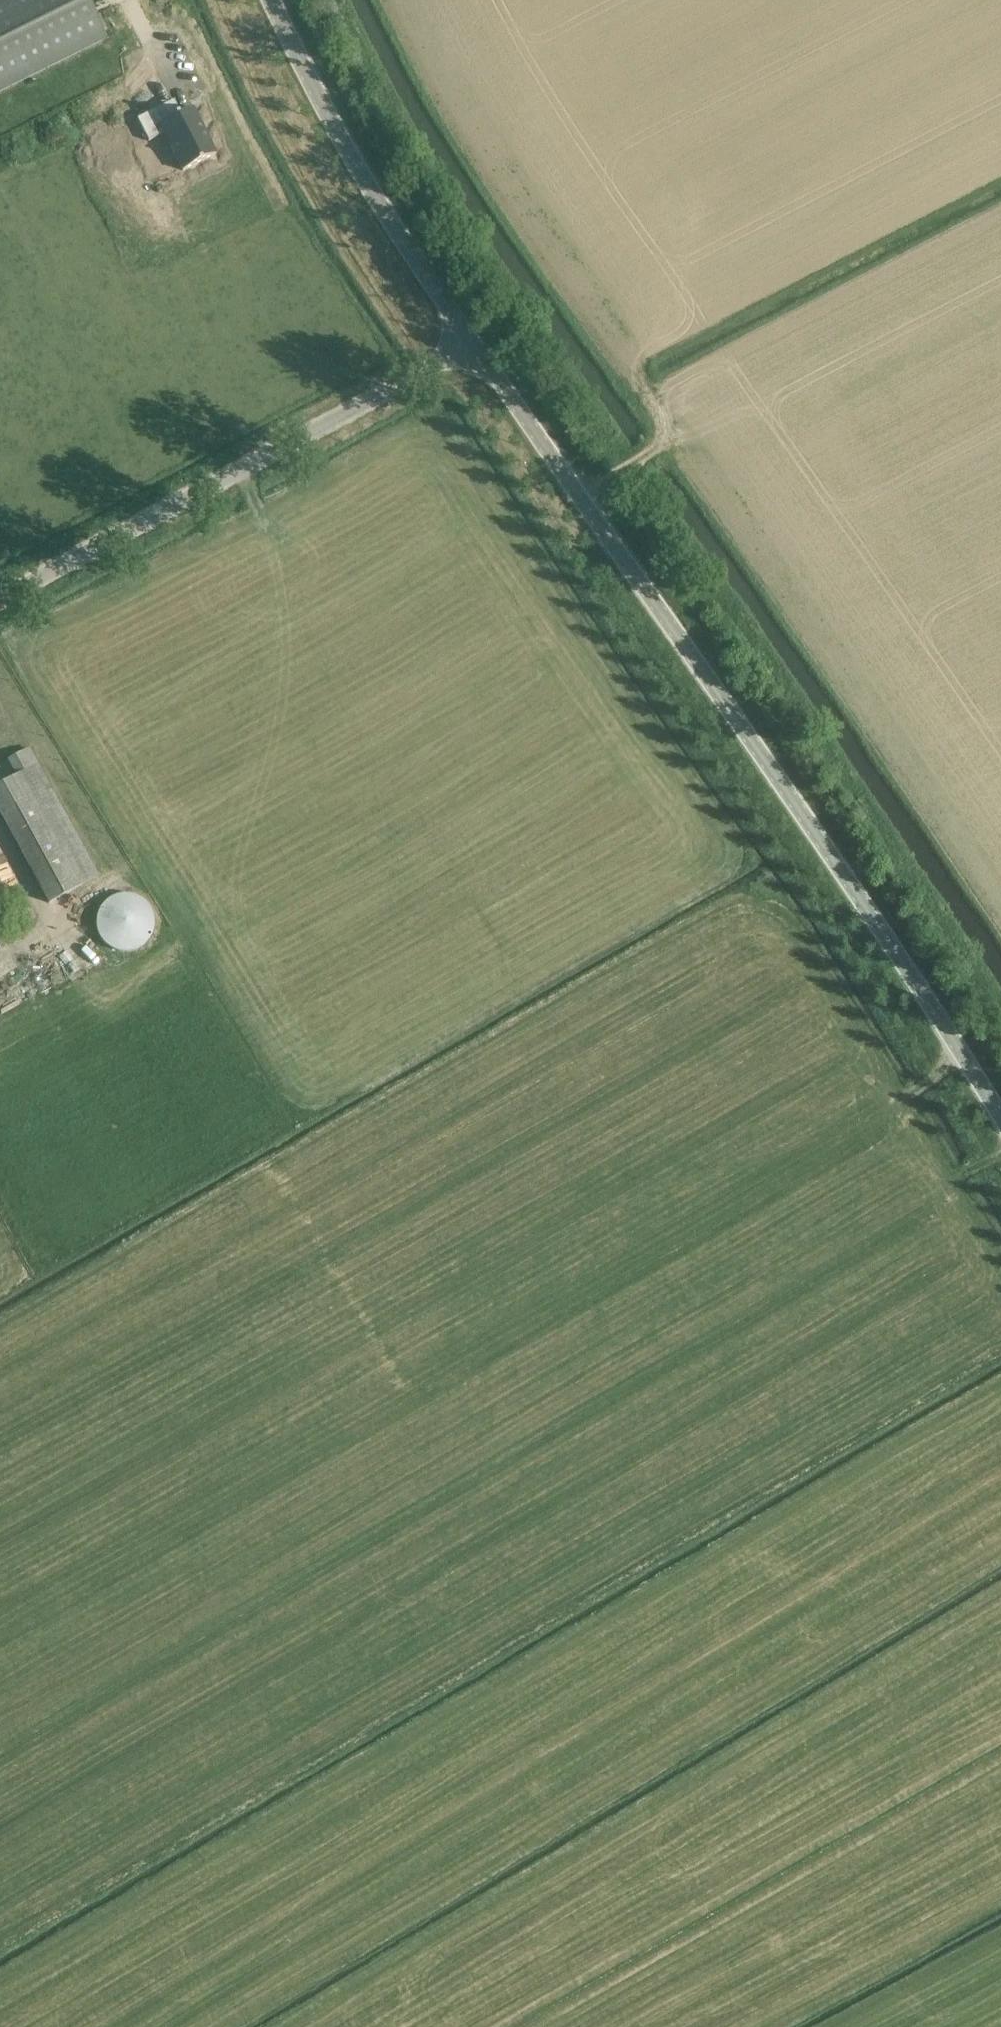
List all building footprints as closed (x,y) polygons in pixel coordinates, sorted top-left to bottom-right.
[(89,0),(0,0),(0,91),(107,37),(89,0)] [(182,170),(214,154),(191,107),(159,124),(152,110),(135,119),(146,141),(163,133),(182,170)] [(49,904),(100,876),(30,747),(7,759),(17,774),(0,784),(0,816),(49,904)] [(98,946),(145,947),(146,897),(99,896),(98,946)]
